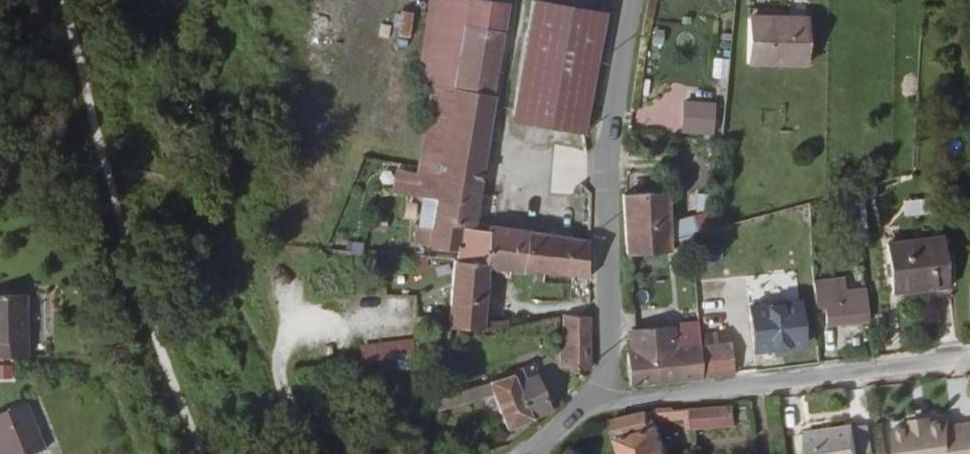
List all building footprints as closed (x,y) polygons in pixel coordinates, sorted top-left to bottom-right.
[(462,41),(503,47),(508,16),(436,4),(421,94),(435,97),(453,100),(462,41)] [(808,10),(746,10),(746,63),(808,65),(808,10)] [(398,11),(393,35),(405,38),(410,14),(398,11)] [(597,147),(618,30),(546,18),(527,134),(597,147)] [(422,227),(420,243),(463,251),(465,240),(468,240),(470,231),(475,232),(488,147),(503,47),(462,41),(453,100),(435,97),(419,196),(441,200),(437,229),(422,227)] [(711,58),(710,79),(724,80),(726,59),(711,58)] [(677,135),(710,136),(711,103),(678,102),(677,135)] [(670,250),(670,239),(667,191),(625,195),(628,254),(670,250)] [(920,199),(899,203),(902,216),(922,213),(920,199)] [(477,252),(475,262),(497,265),(591,277),(591,242),(493,228),(491,233),(486,234),(482,235),(478,237),(475,242),(473,251),(477,252)] [(953,286),(949,239),(891,243),(896,291),(953,286)] [(454,328),(466,329),(490,331),(497,265),(475,262),(462,262),(454,328)] [(807,342),(804,298),(774,301),(773,287),(751,288),(757,347),(807,342)] [(833,319),(874,320),(873,303),(856,302),(855,293),(845,293),(845,303),(833,303),(833,319)] [(27,357),(26,296),(0,295),(0,357),(27,357)] [(703,347),(700,309),(688,309),(689,327),(632,330),(634,353),(628,354),(629,385),(705,376),(703,347)] [(565,367),(592,368),(591,318),(565,316),(565,367)] [(705,376),(735,372),(731,332),(707,334),(708,347),(703,347),(705,376)] [(407,359),(406,341),(382,343),(383,361),(407,359)] [(14,381),(13,364),(0,365),(0,381),(14,381)] [(508,431),(553,414),(536,372),(445,397),(449,411),(496,397),(508,431)] [(877,392),(876,384),(865,386),(866,393),(877,392)] [(744,425),(741,404),(699,410),(702,428),(744,425)] [(40,453),(23,405),(0,413),(0,453),(36,453),(40,453)] [(624,421),(635,453),(674,453),(660,413),(624,421)] [(950,425),(950,420),(896,426),(900,453),(969,453),(969,422),(950,425)] [(871,422),(808,430),(811,453),(874,453),(871,422)]
